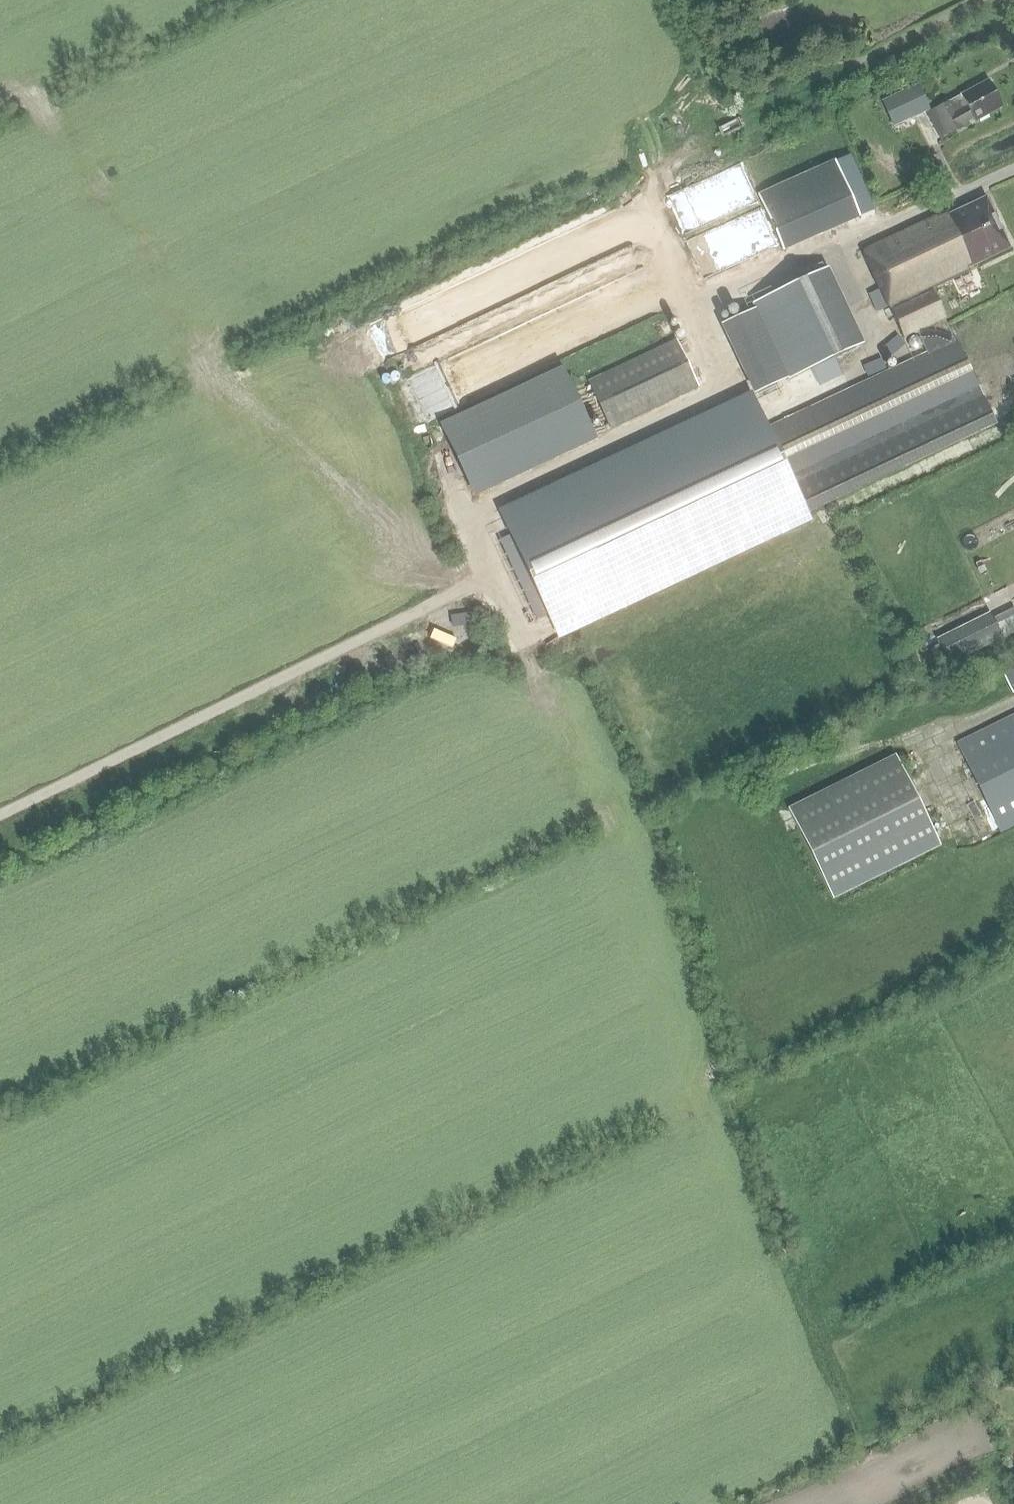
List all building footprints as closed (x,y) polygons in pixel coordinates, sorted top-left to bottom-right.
[(949,102),(935,109),(949,137),(963,129),(961,125),(974,119),(976,122),(988,115),(987,113),(1001,106),(989,83),(974,91),(973,89),(961,95),(962,96),(949,103),(949,102)] [(930,111),(918,84),(881,102),(893,128),(930,111)] [(847,158),(770,188),(793,247),(870,217),(847,158)] [(993,214),(991,208),(987,206),(985,203),(967,211),(965,208),(951,215),(949,211),(864,252),(905,339),(918,333),(944,320),(946,319),(932,289),(971,271),(969,267),(989,258),(988,255),(1006,246),(1004,243),(1005,239),(1003,233),(999,232),(992,218),(993,214)] [(690,237),(700,272),(741,260),(740,257),(761,251),(752,219),(690,237)] [(843,267),(762,297),(792,377),(873,347),(843,267)] [(768,428),(782,459),(806,512),(995,424),(956,340),(954,341),(944,320),(918,333),(928,353),(768,428)] [(676,340),(588,381),(611,429),(699,387),(676,340)] [(579,366),(452,417),(482,492),(609,440),(579,366)] [(808,516),(806,512),(782,459),(768,428),(767,429),(753,398),(502,516),(557,633),(808,516)] [(536,619),(547,614),(510,533),(499,538),(536,619)] [(953,660),(1011,639),(1001,611),(943,633),(953,660)] [(1013,826),(1013,715),(957,743),(1000,833),(1013,826)] [(833,900),(941,847),(895,755),(788,809),(833,900)]
